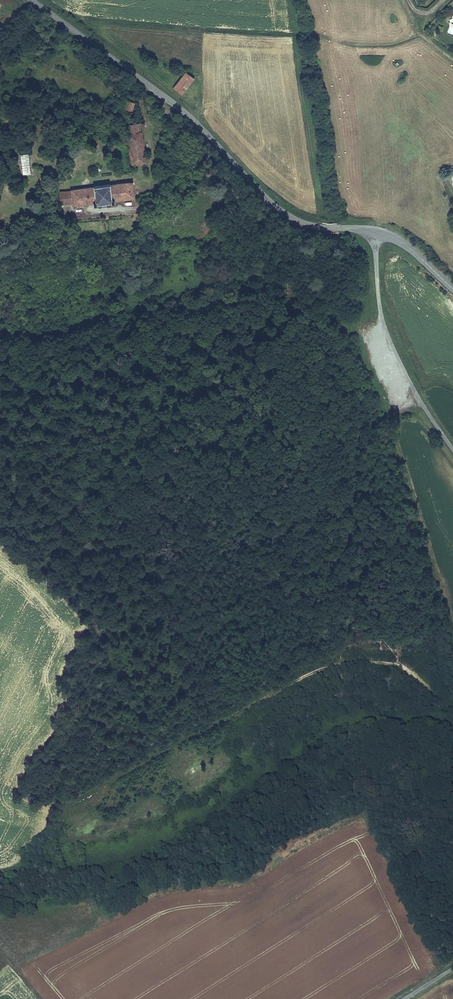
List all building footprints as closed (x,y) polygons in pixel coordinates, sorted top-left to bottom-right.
[(193,77),(185,71),(174,87),(181,92),(193,77)] [(129,100),(123,99),(120,109),(125,111),(129,100)] [(125,111),(132,113),(134,109),(135,103),(129,100),(125,111)] [(134,163),(140,163),(145,162),(140,123),(138,123),(138,119),(134,120),(134,117),(126,117),(131,157),(129,158),(131,169),(135,169),(134,163)] [(20,153),(22,175),(30,174),(29,153),(20,153)] [(72,189),(74,202),(74,204),(90,202),(90,206),(93,205),(93,203),(112,200),(112,202),(115,202),(115,199),(135,196),(132,181),(72,189)]
